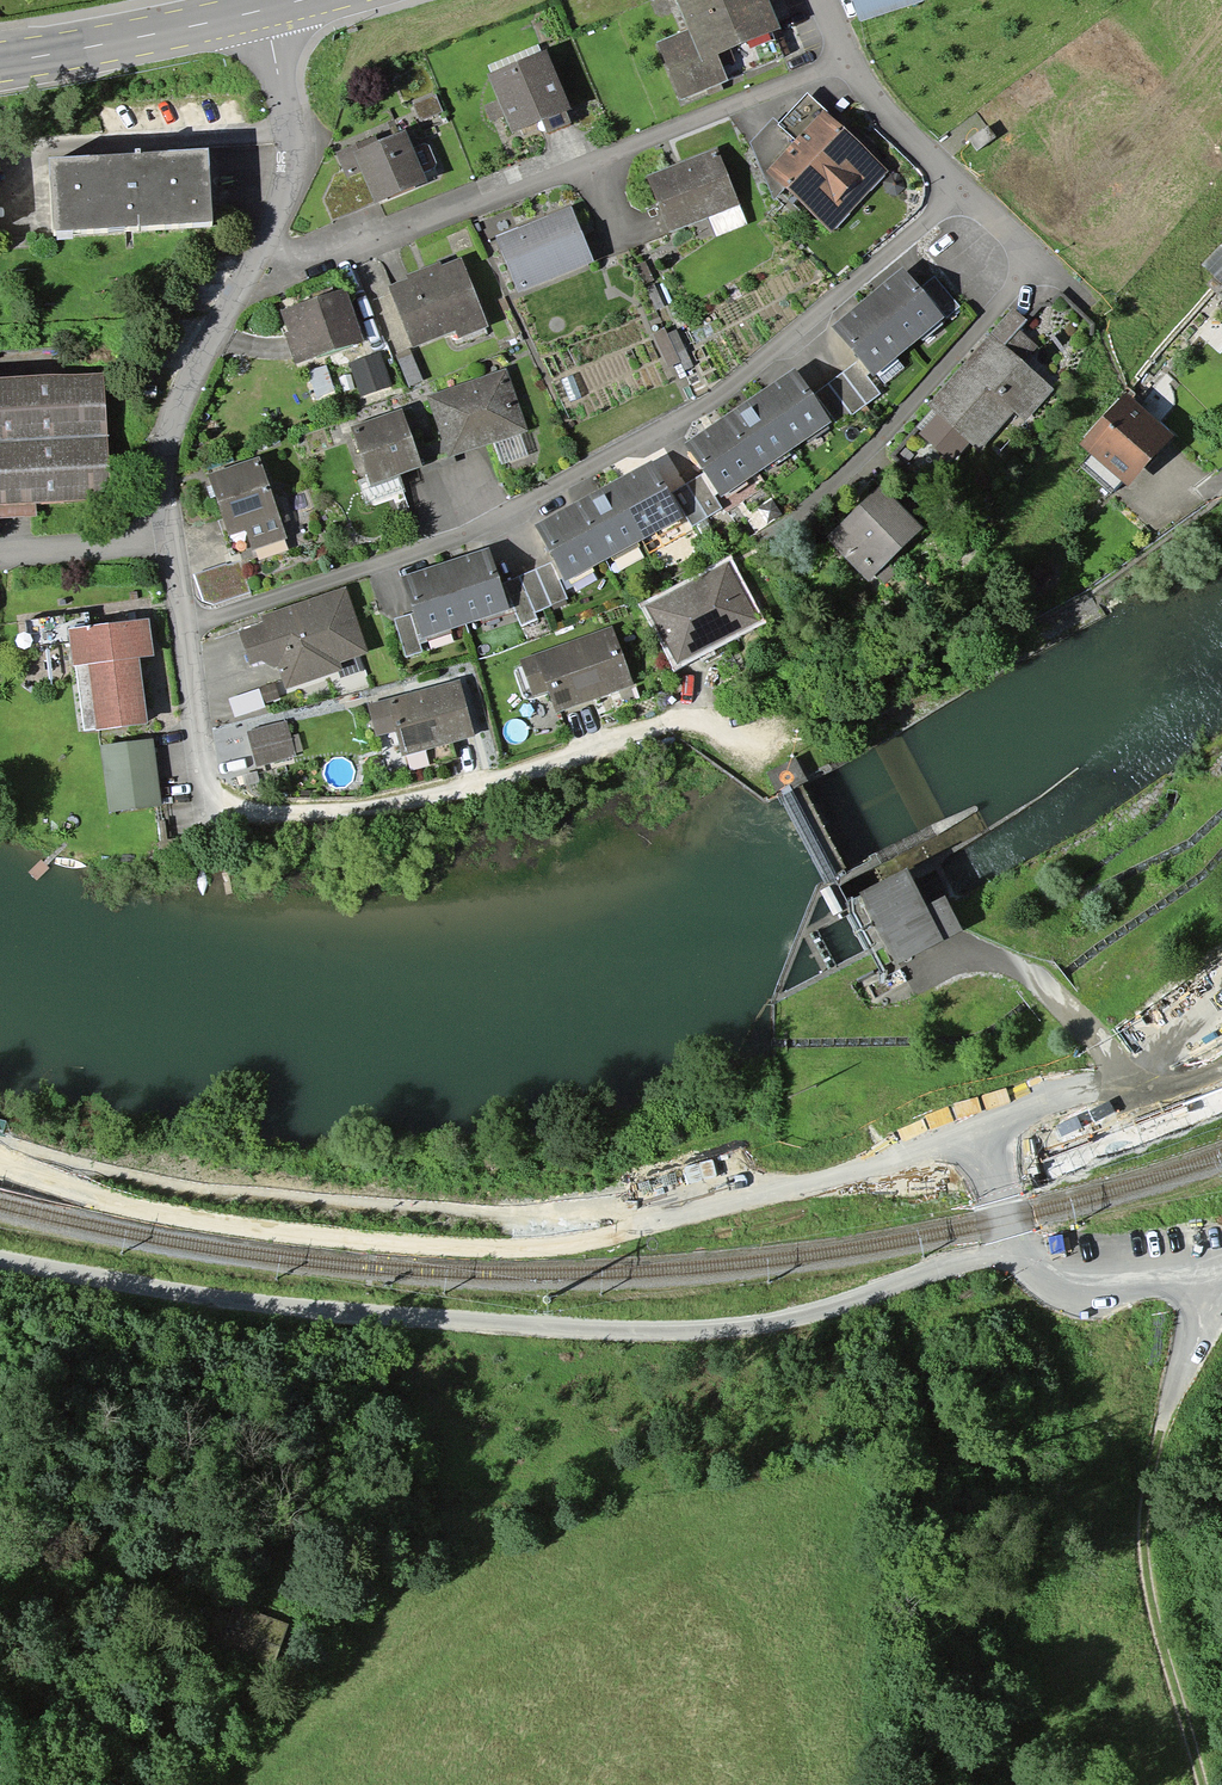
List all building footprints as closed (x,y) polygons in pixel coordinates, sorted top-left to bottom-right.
[(691,36),(663,48),(687,104),(732,85),(723,63),(786,37),(770,0),(691,0),(677,6),(691,36)] [(859,23),(941,0),(853,0),(859,23)] [(551,52),(490,79),(499,100),(484,107),(491,123),(503,118),(514,143),(578,116),(551,52)] [(847,131),(809,98),(776,121),(751,148),(775,197),(791,194),(831,235),(890,174),(847,131)] [(412,106),(418,126),(441,118),(434,99),(412,106)] [(356,149),(338,155),(344,172),(323,199),(332,224),(430,188),(411,136),(358,155),(356,149)] [(720,151),(647,176),(666,231),(739,206),(720,151)] [(211,154),(50,157),(52,233),(213,230),(211,154)] [(514,209),(488,221),(522,297),(584,269),(591,276),(599,269),(571,206),(523,228),(514,209)] [(463,270),(400,292),(420,349),(457,336),(459,342),(486,333),(463,270)] [(906,271),(838,332),(877,376),(946,316),(906,271)] [(351,294),(285,311),(299,364),(365,347),(351,294)] [(996,337),(934,409),(985,453),(1013,419),(1025,429),(1059,390),(996,337)] [(410,354),(395,360),(407,388),(421,382),(410,354)] [(509,370),(428,397),(449,459),(530,432),(509,370)] [(325,371),(308,377),(317,400),(333,394),(325,371)] [(800,377),(689,452),(724,504),(836,430),(800,377)] [(0,386),(0,510),(114,503),(105,379),(0,386)] [(1129,397),(1086,448),(1138,491),(1181,439),(1129,397)] [(404,413),(354,432),(374,488),(424,469),(404,413)] [(252,463),(207,479),(228,542),(247,536),(253,556),(291,543),(267,471),(256,475),(252,463)] [(653,467),(540,531),(569,583),(682,520),(653,467)] [(890,492),(834,545),(876,589),(884,584),(893,592),(907,579),(901,572),(935,539),(890,492)] [(492,553),(406,581),(426,641),(512,613),(492,553)] [(253,596),(240,561),(195,579),(205,603),(216,611),(253,596)] [(552,565),(518,579),(533,616),(567,602),(552,565)] [(734,568),(652,609),(681,667),(763,627),(734,568)] [(346,596),(266,619),(269,629),(246,636),(254,662),(256,669),(267,665),(290,692),(343,677),(340,666),(364,659),(346,596)] [(409,618),(392,623),(404,662),(420,657),(409,618)] [(72,634),(78,671),(92,669),(101,736),(150,729),(141,664),(159,662),(153,623),(72,634)] [(613,633),(522,664),(535,703),(551,697),(558,714),(633,688),(613,633)] [(459,683),(373,709),(382,737),(399,737),(405,761),(476,740),(459,683)] [(227,701),(233,720),(264,710),(258,691),(227,701)] [(288,726),(245,733),(248,754),(259,768),(294,761),(288,726)] [(166,742),(112,749),(120,816),(175,810),(166,742)] [(911,878),(863,902),(898,970),(966,936),(948,902),(929,912),(911,878)]
